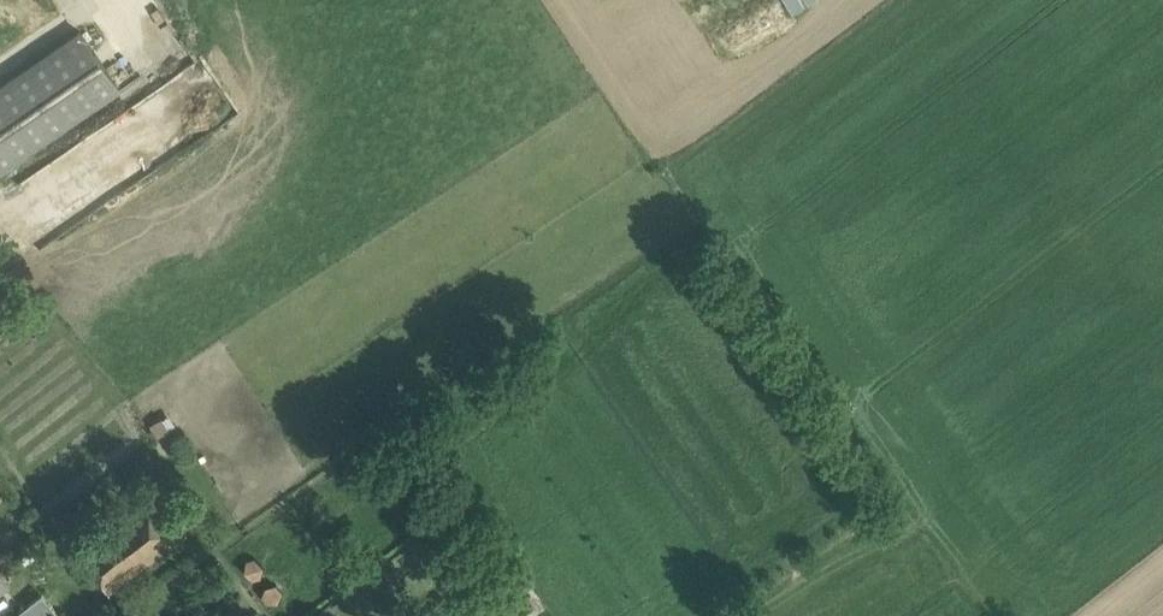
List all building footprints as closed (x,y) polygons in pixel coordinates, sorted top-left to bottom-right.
[(10,179),(15,176),(9,166),(124,87),(82,27),(0,83),(0,164),(10,179)] [(21,303),(9,313),(16,322),(29,312),(21,303)] [(76,545),(108,590),(182,535),(149,491),(76,545)] [(250,580),(262,576),(265,565),(256,556),(246,559),(244,570),(250,580)] [(10,583),(0,569),(0,590),(10,583)] [(276,583),(265,586),(262,596),(268,603),(279,602),(283,593),(276,583)] [(42,592),(19,611),(24,615),(61,615),(42,592)]
